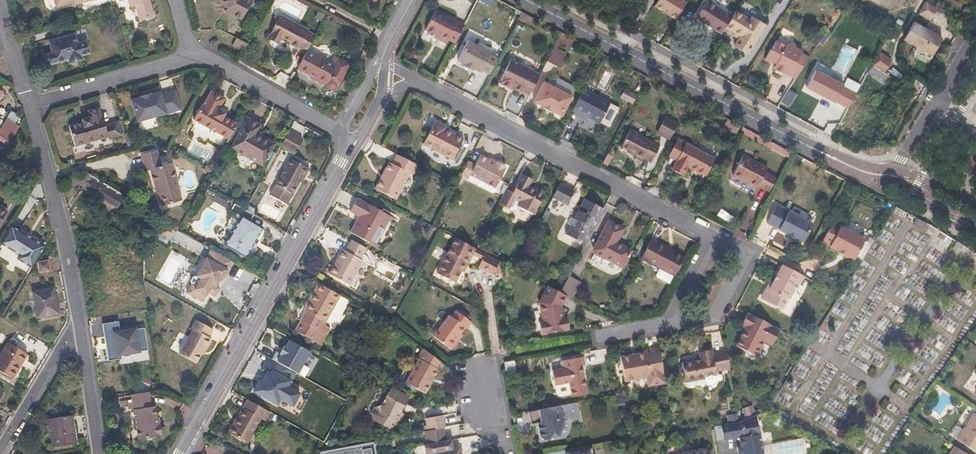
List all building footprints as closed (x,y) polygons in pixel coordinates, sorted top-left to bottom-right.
[(132,8),(137,7),(142,21),(156,17),(151,0),(129,0),(132,8)] [(222,8),(228,16),(241,23),(251,2),(247,0),(220,0),(222,8)] [(654,6),(676,20),(687,2),(684,0),(658,0),(654,6)] [(708,0),(697,17),(723,34),(727,27),(733,16),(708,0)] [(917,13),(929,19),(936,6),(925,0),(924,0),(917,13)] [(466,25),(438,10),(427,29),(437,34),(443,37),(441,40),(448,44),(450,39),(457,43),(466,25)] [(733,16),(727,27),(735,32),(742,36),(740,39),(736,46),(749,53),(766,25),(753,17),(751,20),(736,11),(733,16)] [(308,30),(280,16),(270,35),(281,41),(283,37),(291,41),(290,44),(298,48),(299,47),(308,51),(308,50),(315,36),(307,32),(308,30)] [(914,23),(904,41),(932,57),(942,40),(914,23)] [(75,34),(49,42),(52,53),(45,55),(48,65),(70,59),(71,63),(83,59),(82,55),(90,53),(87,41),(78,44),(75,34)] [(270,35),(269,38),(279,43),(281,41),(270,35)] [(775,45),(770,52),(780,59),(778,62),(788,69),(789,68),(799,74),(810,58),(803,54),(806,50),(800,46),(799,41),(791,43),(782,37),(776,45),(775,45)] [(249,47),(235,40),(231,47),(245,55),(249,47)] [(492,52),(468,40),(458,60),(465,64),(465,65),(474,69),(475,68),(482,72),(482,71),(490,54),(492,52)] [(308,51),(298,69),(326,84),(328,84),(328,86),(332,88),(336,88),(339,86),(339,84),(342,84),(352,64),(341,58),(337,65),(308,50),(308,51)] [(566,57),(554,51),(548,63),(560,69),(566,57)] [(498,58),(490,54),(482,71),(490,75),(498,58)] [(871,61),(867,69),(882,78),(886,70),(871,61)] [(539,79),(511,65),(499,87),(509,92),(510,90),(515,92),(522,96),(523,95),(529,98),(539,79)] [(821,85),(825,88),(821,94),(812,88),(806,96),(825,108),(838,87),(836,86),(839,81),(828,74),(821,85)] [(574,96),(546,81),(536,100),(547,105),(546,107),(553,111),(554,110),(564,115),(574,96)] [(613,103),(586,88),(574,111),(583,116),(585,112),(592,116),(603,122),(613,103)] [(142,97),(133,100),(139,122),(182,109),(176,89),(161,94),(161,92),(152,95),(152,93),(142,96),(142,97)] [(207,103),(206,102),(197,117),(231,136),(239,122),(226,114),(227,111),(221,108),(227,97),(214,90),(207,103)] [(83,121),(69,125),(75,146),(98,140),(98,137),(107,135),(107,137),(108,139),(122,135),(118,121),(105,125),(103,116),(102,116),(100,107),(89,110),(91,116),(82,119),(83,121)] [(20,116),(14,112),(10,118),(16,123),(20,116)] [(666,116),(657,133),(669,140),(678,123),(666,116)] [(10,118),(0,131),(0,135),(10,143),(20,126),(16,123),(10,118)] [(262,125),(250,118),(232,148),(263,165),(275,144),(262,136),(259,140),(255,138),(257,134),(262,125)] [(440,120),(437,119),(425,142),(426,143),(440,120)] [(448,125),(440,120),(426,143),(454,158),(465,137),(447,127),(448,125)] [(747,127),(744,133),(788,156),(791,151),(747,127)] [(304,137),(291,130),(283,143),(296,151),(304,137)] [(662,145),(632,130),(623,146),(633,151),(638,154),(637,156),(645,161),(646,158),(653,162),(662,145)] [(0,135),(0,139),(9,145),(10,143),(0,135)] [(680,137),(671,155),(679,160),(674,169),(686,175),(691,165),(708,174),(718,156),(680,137)] [(146,171),(151,170),(158,195),(159,195),(163,207),(183,201),(179,188),(181,188),(173,163),(162,166),(157,151),(142,155),(146,171)] [(393,163),(390,161),(376,187),(393,196),(414,162),(398,154),(393,163)] [(477,163),(471,160),(464,173),(470,177),(472,173),(497,186),(508,167),(507,167),(508,165),(498,160),(497,162),(482,154),(477,163)] [(770,168),(746,155),(735,175),(760,188),(762,183),(773,189),(779,177),(768,171),(770,168)] [(420,165),(414,162),(393,196),(398,198),(412,172),(415,174),(420,165)] [(309,173),(291,163),(271,201),(287,209),(300,186),(298,185),(301,179),(305,181),(309,173)] [(515,191),(507,188),(500,202),(511,208),(517,195),(540,207),(548,192),(538,187),(537,189),(530,185),(532,180),(523,176),(515,191)] [(89,178),(84,187),(119,208),(125,198),(89,178)] [(577,187),(563,180),(556,193),(570,201),(577,187)] [(368,237),(386,208),(361,194),(354,207),(365,213),(361,219),(359,218),(353,229),(368,237)] [(226,202),(216,197),(214,201),(225,208),(226,202)] [(576,216),(573,215),(570,221),(572,222),(567,232),(587,242),(606,207),(586,197),(583,203),(587,206),(585,210),(581,207),(576,216)] [(139,203),(136,209),(148,216),(151,210),(139,203)] [(231,212),(241,217),(226,245),(248,256),(264,228),(251,221),(254,215),(245,209),(236,204),(231,212)] [(778,204),(769,222),(781,228),(780,229),(787,232),(787,234),(796,238),(797,237),(804,241),(814,223),(778,204)] [(0,206),(0,229),(10,211),(0,206)] [(396,214),(386,208),(368,237),(375,241),(376,239),(384,224),(389,227),(396,214)] [(625,229),(610,221),(595,249),(597,253),(624,268),(633,252),(618,243),(625,229)] [(865,239),(833,222),(823,240),(831,244),(830,246),(838,250),(838,251),(846,255),(846,254),(854,259),(865,239)] [(11,226),(1,243),(20,255),(18,259),(32,268),(45,246),(11,226)] [(477,247),(457,236),(439,272),(457,281),(463,270),(467,261),(470,263),(475,253),(485,257),(481,265),(496,272),(502,260),(477,247)] [(342,278),(364,243),(354,238),(348,249),(345,247),(331,272),(342,278)] [(668,247),(654,240),(643,259),(676,277),(686,258),(674,252),(673,254),(666,250),(668,247)] [(364,243),(342,278),(351,283),(365,259),(362,257),(368,246),(364,243)] [(207,258),(205,262),(229,274),(228,270),(207,258)] [(48,261),(38,263),(39,273),(50,271),(48,261)] [(197,276),(202,279),(197,287),(192,284),(187,293),(203,302),(209,292),(216,296),(220,289),(216,287),(221,278),(223,279),(226,278),(229,274),(205,262),(197,276)] [(808,276),(785,265),(776,282),(772,291),(769,289),(765,296),(767,299),(784,308),(788,300),(791,301),(800,285),(803,286),(808,276)] [(579,279),(571,275),(562,291),(569,295),(570,296),(579,279)] [(582,281),(579,279),(570,296),(574,297),(582,281)] [(325,283),(317,298),(319,299),(328,285),(325,283)] [(301,330),(308,334),(336,290),(328,285),(319,299),(317,298),(310,310),(311,311),(306,320),(307,320),(301,330)] [(425,289),(418,285),(415,290),(422,294),(425,289)] [(550,285),(541,301),(544,321),(540,322),(542,335),(572,329),(569,316),(566,317),(563,305),(569,295),(562,291),(550,285)] [(54,289),(33,293),(37,317),(59,314),(54,289)] [(308,334),(319,341),(325,331),(330,334),(333,336),(339,327),(332,323),(330,322),(340,303),(343,304),(347,296),(336,290),(308,334)] [(343,304),(340,303),(330,322),(332,323),(343,304)] [(747,330),(745,329),(737,345),(757,356),(765,341),(773,345),(781,328),(749,311),(742,324),(746,326),(749,327),(747,330)] [(452,318),(450,316),(435,335),(453,350),(460,342),(458,340),(462,335),(465,330),(467,331),(472,324),(466,320),(462,316),(457,312),(452,318)] [(1,317),(0,319),(0,335),(6,339),(14,325),(1,317)] [(102,321),(107,355),(147,350),(144,324),(119,327),(118,319),(102,321)] [(213,329),(197,320),(192,328),(194,329),(180,354),(197,363),(202,354),(204,355),(213,339),(209,337),(213,329)] [(330,334),(325,331),(319,341),(324,344),(330,334)] [(310,353),(288,340),(276,361),(299,374),(310,353)] [(8,343),(0,356),(0,371),(12,378),(26,354),(8,343)] [(422,357),(421,356),(407,381),(427,392),(441,367),(439,366),(443,360),(427,348),(422,357)] [(695,359),(684,361),(687,383),(707,379),(706,377),(718,375),(717,372),(732,370),(728,350),(714,353),(713,350),(700,352),(701,354),(701,358),(695,359)] [(643,356),(623,360),(627,384),(648,380),(650,388),(667,385),(661,352),(643,356)] [(566,367),(554,369),(557,384),(571,381),(574,395),(589,393),(584,365),(587,364),(585,356),(565,359),(566,367)] [(513,361),(505,362),(507,372),(515,371),(513,361)] [(292,380),(268,366),(254,391),(277,405),(280,399),(293,406),(300,393),(288,386),(292,380)] [(411,395),(394,385),(383,404),(376,406),(372,412),(374,418),(379,421),(380,424),(384,426),(388,425),(393,428),(411,395)] [(150,392),(132,395),(139,440),(145,439),(148,441),(154,440),(156,438),(155,437),(163,436),(163,434),(164,434),(162,424),(159,424),(158,417),(157,405),(152,406),(150,392)] [(243,440),(263,407),(247,398),(243,407),(244,408),(239,416),(237,415),(228,432),(243,440)] [(578,401),(530,410),(532,422),(538,421),(541,435),(546,439),(561,436),(567,417),(580,415),(578,401)] [(270,411),(263,407),(243,440),(248,442),(260,418),(265,420),(270,411)] [(975,412),(958,439),(975,451),(975,413),(975,412)] [(444,414),(429,416),(431,428),(444,426),(446,426),(444,414)] [(741,436),(743,445),(745,453),(765,453),(761,434),(760,434),(756,415),(741,421),(722,424),(725,439),(741,436)] [(75,417),(51,419),(55,448),(78,445),(75,417)] [(431,428),(426,429),(429,442),(446,439),(444,426),(431,428)] [(428,453),(463,453),(463,452),(459,449),(459,447),(454,447),(452,438),(446,439),(429,442),(428,442),(425,445),(426,449),(429,452),(428,453)] [(352,452),(354,452),(355,453),(374,453),(373,446),(370,446),(369,442),(369,440),(322,448),(318,453),(353,453),(352,452)] [(596,453),(595,453),(593,444),(568,448),(568,452),(569,453),(596,453)] [(956,446),(950,453),(968,453),(956,446)]
